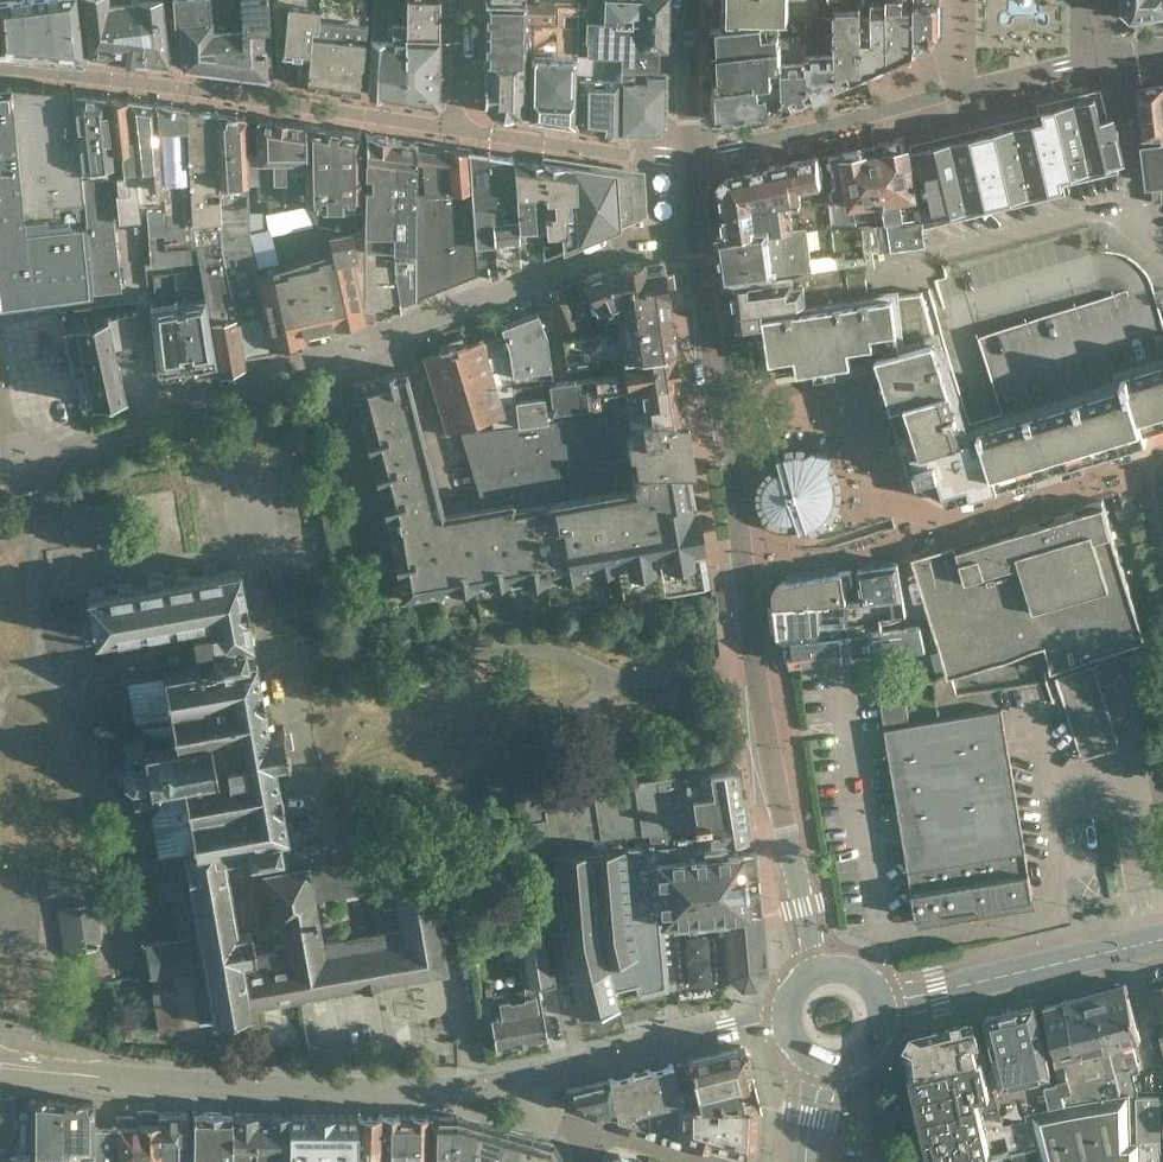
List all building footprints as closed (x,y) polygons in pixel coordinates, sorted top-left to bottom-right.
[(27,48),(21,0),(0,0),(0,45),(27,48)] [(27,48),(53,51),(48,0),(21,0),(27,48)] [(76,0),(48,0),(53,51),(82,54),(76,0)] [(113,57),(107,0),(82,0),(89,54),(113,57)] [(113,57),(143,60),(136,0),(107,0),(113,57)] [(143,60),(170,62),(174,65),(167,0),(136,0),(143,60)] [(210,0),(173,0),(174,14),(178,18),(181,67),(215,71),(210,30),(212,30),(210,0)] [(237,49),(242,49),(240,27),(242,27),(239,0),(210,0),(212,30),(210,30),(215,71),(239,74),(237,49)] [(242,27),(240,27),(242,49),(237,49),(239,74),(271,78),(265,0),(239,0),(242,27)] [(287,1),(281,0),(273,0),(277,80),(305,84),(305,83),(307,83),(309,23),(316,24),(317,4),(319,4),(320,0),(287,0),(287,1)] [(317,4),(316,24),(309,23),(307,83),(331,85),(331,87),(358,90),(360,63),(362,63),(368,0),(320,0),(319,4),(317,4)] [(405,40),(405,0),(373,0),(371,37),(369,92),(404,98),(405,40)] [(439,0),(405,0),(405,40),(438,41),(439,0)] [(525,0),(521,0),(521,2),(485,2),(485,31),(524,31),(524,17),(525,0)] [(555,0),(525,0),(524,17),(554,17),(555,0)] [(578,0),(555,0),(554,17),(554,28),(560,28),(560,45),(554,45),(554,54),(550,54),(548,119),(574,123),(574,56),(577,56),(577,52),(577,39),(578,0)] [(585,38),(587,38),(586,51),(619,52),(663,54),(664,46),(666,46),(666,0),(587,0),(585,38)] [(726,17),(725,26),(782,19),(810,15),(829,13),(828,9),(825,9),(821,9),(820,0),(726,0),(726,17)] [(862,0),(824,0),(825,9),(828,9),(838,9),(838,24),(838,86),(863,75),(862,0)] [(863,75),(889,63),(889,0),(862,0),(863,75)] [(916,51),(916,0),(889,0),(889,63),(916,51)] [(939,0),(916,0),(916,51),(932,44),(939,33),(939,0)] [(1123,10),(1133,17),(1162,13),(1162,0),(1123,0),(1123,10)] [(810,98),(838,86),(838,24),(838,9),(828,9),(829,13),(810,15),(810,36),(810,98)] [(782,33),(782,43),(782,53),(783,83),(783,110),(810,98),(810,36),(810,15),(782,19),(782,33)] [(554,28),(554,17),(524,17),(524,31),(531,36),(530,116),(548,119),(550,54),(554,54),(554,45),(560,45),(560,28),(554,28)] [(716,51),(756,46),(782,43),(782,33),(782,19),(725,26),(715,27),(716,51)] [(524,31),(485,31),(484,59),(515,60),(516,51),(524,51),(524,31)] [(438,41),(405,40),(404,98),(433,102),(438,98),(438,41)] [(782,43),(756,46),(716,51),(717,87),(772,80),(772,55),(782,53),(782,43)] [(515,60),(484,59),(484,101),(491,110),(523,115),(524,51),(516,51),(515,60)] [(577,52),(577,56),(577,75),(579,75),(578,124),(619,130),(619,52),(586,51),(586,52),(577,52)] [(663,68),(663,54),(619,52),(619,130),(621,130),(655,131),(665,122),(665,68),(663,68)] [(1139,86),(1150,181),(1162,180),(1162,80),(1139,86)] [(72,89),(52,87),(52,86),(31,85),(13,83),(10,83),(23,214),(28,275),(0,278),(0,304),(93,292),(84,197),(76,112),(74,112),(72,89)] [(0,84),(0,278),(28,275),(23,214),(10,83),(0,84)] [(783,110),(783,83),(714,92),(713,116),(718,122),(777,113),(783,110)] [(115,185),(104,94),(72,89),(74,112),(76,112),(84,197),(93,292),(123,288),(109,186),(115,185)] [(1047,181),(1126,162),(1115,115),(1110,116),(1104,90),(1040,106),(1041,112),(921,141),(923,148),(911,151),(922,221),(930,219),(930,218),(1049,189),(1047,181)] [(126,97),(104,94),(115,185),(118,218),(140,216),(126,97)] [(156,101),(126,97),(140,216),(143,250),(166,247),(165,231),(156,101)] [(193,245),(185,105),(156,101),(165,231),(166,247),(193,245)] [(232,291),(221,243),(219,219),(220,197),(206,198),(205,190),(219,190),(215,110),(185,105),(193,245),(197,244),(217,364),(218,375),(247,364),(245,355),(232,291)] [(221,243),(249,242),(248,200),(245,114),(215,110),(219,190),(220,197),(219,219),(221,243)] [(326,127),(305,124),(256,116),(258,194),(267,194),(268,209),(294,203),(306,201),(317,234),(328,232),(328,233),(365,225),(366,164),(365,164),(359,164),(359,130),(326,125),(326,127)] [(366,164),(365,225),(365,305),(373,305),(372,302),(381,302),(381,299),(389,299),(389,296),(396,296),(396,300),(398,300),(398,303),(402,301),(395,263),(395,137),(366,132),(366,164),(365,164),(366,164)] [(415,140),(395,137),(395,263),(402,301),(415,296),(415,140)] [(900,203),(916,201),(906,137),(874,143),(884,200),(887,221),(890,240),(891,250),(922,246),(921,237),(893,240),(895,223),(903,222),(900,203)] [(415,296),(444,284),(477,272),(468,149),(415,140),(415,296)] [(835,224),(857,223),(857,220),(882,216),(883,225),(884,224),(887,241),(890,240),(887,221),(884,200),(874,143),(830,153),(835,185),(833,185),(836,202),(832,203),(835,224)] [(487,152),(468,149),(477,272),(478,283),(489,279),(486,250),(481,250),(480,232),(493,232),(487,152)] [(513,156),(487,152),(493,232),(480,232),(481,250),(486,250),(489,278),(521,266),(520,254),(513,156)] [(807,225),(835,224),(832,203),(831,203),(828,188),(813,190),(812,186),(823,184),(818,155),(729,174),(724,178),(721,184),(728,236),(807,225)] [(542,161),(513,156),(520,254),(541,246),(539,223),(539,210),(545,202),(545,190),(543,191),(543,189),(545,189),(543,161),(542,161)] [(573,165),(543,161),(545,189),(543,189),(543,191),(545,190),(545,202),(539,210),(539,223),(541,246),(542,255),(563,246),(561,211),(569,211),(568,193),(574,193),(573,165)] [(628,174),(573,165),(574,193),(568,193),(569,211),(561,211),(563,246),(630,219),(628,174)] [(1155,201),(1162,200),(1162,186),(1153,187),(1155,201)] [(857,225),(857,223),(835,224),(807,225),(728,236),(720,237),(726,282),(775,275),(774,272),(803,268),(803,269),(846,264),(847,270),(876,266),(871,224),(857,225)] [(364,305),(365,305),(365,225),(328,233),(333,254),(319,257),(333,324),(363,317),(363,319),(364,319),(364,305)] [(245,355),(272,350),(271,344),(264,313),(266,313),(258,278),(256,278),(249,243),(249,242),(221,243),(232,291),(245,355)] [(197,244),(193,245),(166,247),(143,250),(147,285),(148,284),(151,306),(154,336),(158,372),(188,367),(188,368),(217,364),(197,244)] [(575,283),(581,297),(589,293),(595,307),(602,305),(614,300),(667,291),(662,256),(617,262),(618,266),(601,269),(582,277),(583,279),(575,283)] [(271,344),(272,344),(303,338),(302,334),(334,327),(333,324),(319,257),(316,258),(317,261),(286,268),(287,271),(258,278),(266,313),(264,313),(271,344)] [(844,280),(843,269),(806,272),(794,278),(735,287),(739,320),(767,316),(764,302),(868,287),(866,269),(848,272),(849,279),(844,280)] [(739,320),(740,325),(758,324),(759,334),(768,333),(774,373),(879,357),(881,364),(903,440),(916,484),(946,501),(1147,440),(1144,432),(1162,426),(1162,352),(1115,366),(1117,372),(1003,407),(971,417),(942,325),(935,327),(924,288),(901,290),(900,283),(868,287),(764,302),(767,316),(739,320)] [(564,284),(546,292),(557,317),(575,309),(564,284)] [(602,305),(595,307),(594,308),(596,320),(618,316),(620,328),(671,320),(667,291),(614,300),(602,305)] [(66,349),(71,371),(72,375),(76,374),(82,400),(91,398),(92,403),(125,396),(114,344),(154,336),(151,306),(107,316),(107,314),(61,324),(66,349)] [(557,317),(556,317),(561,329),(579,321),(575,309),(557,317)] [(482,337),(422,355),(445,430),(499,414),(500,420),(512,418),(509,390),(514,390),(513,384),(542,380),(541,376),(550,375),(546,331),(537,310),(500,325),(503,334),(483,340),(482,337)] [(602,360),(610,359),(622,357),(675,349),(671,320),(620,328),(562,337),(566,365),(602,360)] [(553,410),(635,398),(634,388),(636,388),(636,385),(637,385),(636,384),(679,377),(675,349),(622,357),(610,359),(613,373),(548,382),(553,410)] [(440,503),(404,368),(399,369),(353,380),(363,418),(361,418),(386,517),(390,516),(392,528),(389,528),(401,597),(509,578),(510,584),(617,565),(623,600),(704,586),(698,551),(703,550),(695,506),(691,506),(684,470),(618,481),(619,488),(514,507),(513,502),(442,514),(440,503)] [(686,419),(684,407),(679,377),(636,384),(637,385),(636,385),(636,388),(634,388),(635,398),(553,410),(546,411),(543,394),(542,380),(513,384),(514,390),(515,398),(518,424),(609,412),(619,414),(619,412),(640,415),(686,419)] [(609,412),(518,424),(460,431),(481,498),(618,481),(684,470),(693,469),(686,419),(640,415),(619,412),(619,414),(609,412)] [(765,497),(765,503),(768,509),(772,514),(777,518),(783,520),(790,521),(796,520),(800,533),(801,532),(808,530),(808,529),(817,525),(824,519),(830,511),(833,502),(834,492),(832,482),(828,474),(822,466),(829,459),(820,451),(815,460),(806,457),(797,456),(787,458),(787,457),(779,460),(783,472),(776,475),(771,479),(768,484),(765,490),(765,497)] [(1047,643),(1048,647),(1053,660),(1054,666),(1103,651),(1104,654),(1118,650),(1117,647),(1147,637),(1105,499),(914,556),(934,624),(948,675),(1047,643)] [(361,569),(348,508),(323,513),(335,574),(361,569)] [(899,562),(879,565),(884,597),(905,595),(899,562)] [(884,597),(879,565),(858,568),(863,598),(884,597)] [(212,1018),(251,1011),(250,1003),(256,1002),(297,995),(361,984),(362,989),(370,987),(379,986),(379,981),(444,970),(437,932),(427,876),(425,877),(422,861),(395,866),(393,853),(265,875),(273,924),(282,923),(285,941),(274,943),(275,949),(254,953),(249,928),(236,931),(221,845),(245,841),(247,857),(254,856),(256,865),(267,864),(265,854),(281,851),(278,834),(285,833),(272,758),(284,756),(288,759),(290,757),(286,753),(281,730),(285,726),(282,724),(278,729),(268,731),(238,567),(189,576),(188,569),(146,577),(147,584),(132,586),(131,579),(89,587),(90,593),(86,594),(94,637),(210,616),(212,625),(188,630),(191,646),(209,643),(210,648),(211,648),(214,662),(161,672),(161,674),(127,681),(134,721),(155,735),(172,732),(174,742),(146,747),(145,742),(143,742),(142,738),(144,734),(141,732),(140,735),(126,737),(122,735),(121,738),(124,740),(126,753),(124,755),(127,758),(122,764),(117,763),(117,766),(121,767),(122,773),(119,776),(121,779),(124,776),(130,780),(128,784),(132,785),(134,798),(131,802),(133,804),(136,800),(150,798),(153,800),(156,797),(151,794),(151,790),(153,789),(153,784),(180,780),(183,793),(166,796),(151,815),(158,855),(116,863),(119,885),(159,878),(159,880),(157,881),(161,899),(172,897),(178,935),(144,941),(159,1028),(212,1018)] [(776,602),(819,600),(849,599),(846,584),(854,582),(851,570),(778,583),(774,589),(776,602)] [(849,599),(819,600),(776,602),(780,632),(788,637),(794,637),(870,631),(884,630),(882,617),(905,613),(904,597),(905,597),(905,595),(884,597),(863,598),(849,599)] [(656,614),(653,596),(627,600),(630,618),(656,614)] [(870,631),(873,655),(927,649),(922,626),(884,630),(870,631)] [(791,664),(873,655),(870,631),(794,637),(794,642),(789,642),(791,664)] [(1053,660),(1048,647),(1018,656),(1022,669),(1053,660)] [(905,690),(880,694),(885,723),(910,718),(905,690)] [(915,915),(1034,896),(1003,708),(885,727),(915,915)] [(747,837),(736,762),(709,766),(709,767),(635,780),(635,781),(593,788),(595,802),(553,808),(558,844),(601,837),(708,823),(709,839),(747,837)] [(547,816),(545,806),(537,807),(534,788),(523,790),(528,819),(547,816)] [(671,844),(549,856),(559,934),(569,976),(571,975),(572,981),(610,972),(614,990),(636,985),(639,995),(668,988),(662,923),(672,922),(672,919),(684,917),(684,922),(693,927),(701,926),(707,920),(706,915),(711,915),(712,925),(727,924),(732,976),(744,987),(757,986),(766,974),(756,850),(742,852),(741,842),(715,845),(715,846),(692,849),(690,830),(670,833),(671,844)] [(58,908),(65,951),(99,947),(93,902),(58,908)] [(522,1043),(547,1038),(538,988),(556,985),(546,925),(515,931),(515,932),(518,946),(525,988),(512,991),(522,1043)] [(518,946),(515,932),(468,941),(471,955),(518,946)] [(619,1008),(614,990),(610,972),(572,981),(582,1018),(619,1008)] [(1154,978),(1162,1010),(1162,976),(1154,978)] [(1162,1139),(1161,1129),(1159,1096),(1139,1097),(1133,1073),(1141,1071),(1140,1064),(1133,1041),(1140,1039),(1126,983),(1097,990),(1122,1092),(1131,1091),(1133,1141),(1162,1139)] [(522,1043),(512,991),(493,994),(491,987),(485,988),(486,996),(479,997),(486,1034),(493,1033),(496,1048),(522,1043)] [(1097,990),(1065,998),(1067,1008),(1048,1013),(1056,1045),(1067,1042),(1068,1050),(1055,1053),(1062,1085),(1065,1102),(1122,1092),(1097,990)] [(1035,1003),(986,1015),(997,1061),(1003,1059),(1004,1063),(991,1067),(996,1088),(995,1089),(1004,1122),(1028,1118),(1032,1118),(1029,1108),(1037,1106),(1065,1102),(1062,1085),(1055,1086),(1047,1053),(1041,1055),(1040,1051),(1046,1049),(1035,1003)] [(976,1046),(983,1045),(975,1017),(916,1031),(908,1044),(911,1073),(929,1161),(935,1161),(989,1150),(985,1136),(1004,1131),(1009,1152),(1036,1146),(1028,1118),(1004,1122),(995,1089),(990,1090),(984,1066),(983,1059),(979,1060),(976,1046)] [(729,1074),(750,1069),(746,1051),(748,1048),(742,1045),(687,1058),(695,1091),(731,1081),(729,1074)] [(648,1108),(681,1100),(672,1063),(609,1077),(608,1078),(615,1109),(616,1109),(618,1115),(648,1124),(648,1108)] [(751,1074),(750,1069),(729,1074),(731,1081),(695,1091),(698,1103),(757,1102),(759,1102),(759,1095),(751,1074)] [(608,1078),(606,1079),(565,1088),(565,1103),(596,1113),(615,1109),(608,1078)] [(1039,1146),(1043,1161),(1162,1161),(1162,1139),(1133,1141),(1131,1091),(1122,1092),(1065,1102),(1037,1106),(1029,1108),(1032,1118),(1039,1146)] [(13,1130),(14,1094),(0,1093),(0,1161),(10,1161),(10,1152),(13,1152),(13,1130)] [(58,1097),(30,1095),(30,1152),(42,1153),(42,1161),(59,1161),(58,1097)] [(58,1097),(59,1161),(93,1161),(93,1157),(92,1157),(92,1148),(92,1100),(58,1097)] [(117,1125),(93,1125),(94,1100),(92,1100),(92,1148),(92,1157),(93,1157),(93,1161),(117,1161),(117,1125)] [(730,1129),(755,1129),(757,1102),(698,1103),(688,1104),(681,1100),(648,1108),(648,1124),(654,1126),(653,1117),(675,1121),(724,1122),(730,1129)] [(117,1115),(117,1125),(117,1161),(159,1161),(159,1112),(159,1110),(154,1110),(144,1110),(138,1110),(138,1116),(133,1116),(133,1115),(117,1115)] [(193,1112),(186,1112),(186,1110),(159,1110),(159,1112),(159,1161),(193,1161),(193,1112)] [(231,1111),(193,1111),(193,1112),(193,1161),(231,1161),(231,1111)] [(231,1111),(231,1161),(248,1161),(248,1156),(255,1156),(255,1111),(231,1111)] [(255,1111),(255,1156),(267,1156),(267,1161),(288,1161),(288,1112),(255,1111)] [(356,1112),(288,1112),(288,1161),(356,1161),(356,1112)] [(380,1113),(356,1112),(356,1161),(379,1161),(380,1113)] [(380,1113),(380,1161),(404,1161),(405,1113),(380,1113)] [(405,1113),(404,1161),(427,1161),(428,1114),(405,1113)] [(455,1114),(428,1114),(427,1161),(448,1161),(449,1140),(455,1140),(455,1114)] [(471,1150),(476,1150),(476,1141),(478,1142),(483,1122),(455,1114),(455,1140),(449,1140),(448,1161),(471,1161),(471,1150)] [(755,1145),(755,1129),(730,1129),(724,1122),(675,1121),(653,1117),(654,1126),(679,1134),(745,1152),(755,1145)] [(483,1122),(478,1142),(476,1141),(476,1150),(471,1150),(471,1161),(492,1161),(492,1154),(497,1154),(497,1146),(502,1147),(507,1128),(483,1122)] [(492,1161),(517,1161),(517,1151),(525,1154),(531,1134),(507,1128),(502,1147),(497,1146),(497,1154),(492,1154),(492,1161)] [(531,1134),(525,1154),(517,1151),(517,1161),(556,1161),(559,1152),(551,1140),(531,1134)] [(1039,1146),(992,1156),(964,1161),(1043,1161),(1039,1146)] [(640,1158),(616,1151),(609,1155),(607,1161),(639,1161),(640,1158)] [(13,1152),(10,1152),(10,1161),(42,1161),(42,1153),(30,1152),(13,1152)]
